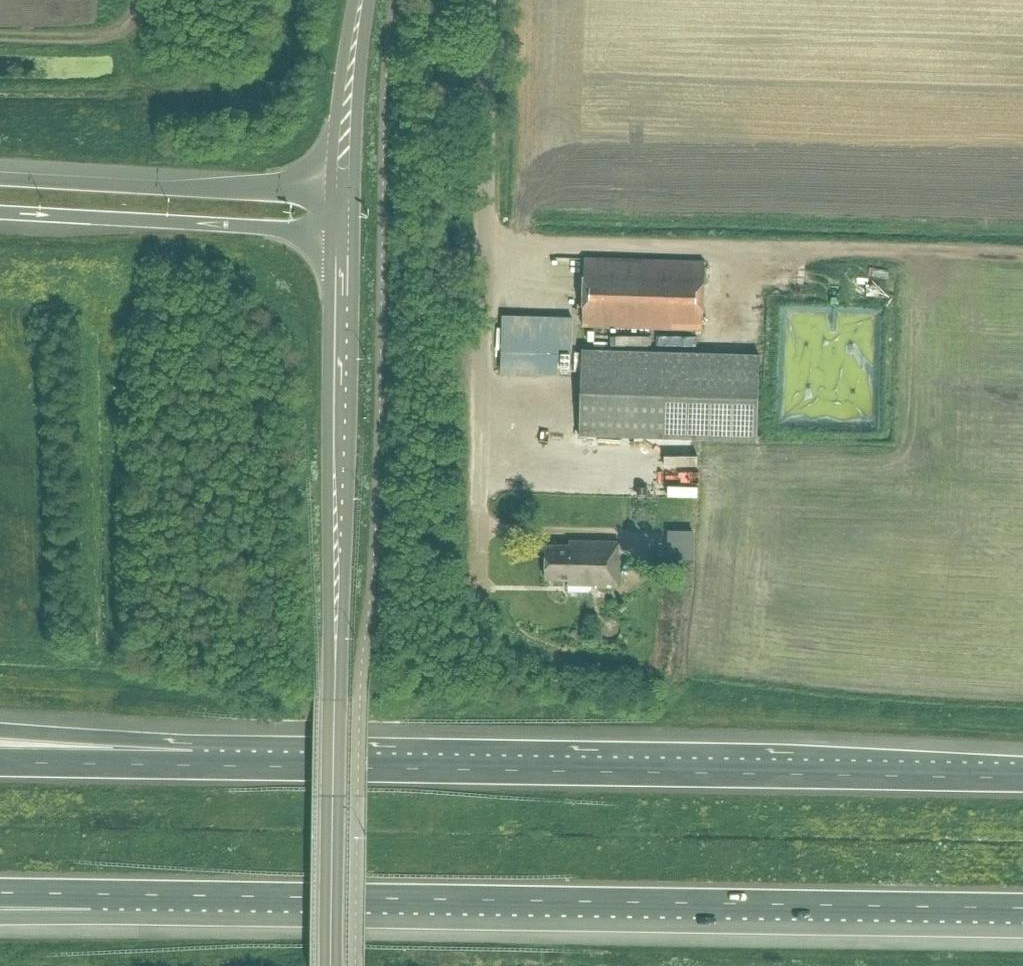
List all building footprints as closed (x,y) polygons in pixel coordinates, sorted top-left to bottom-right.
[(705,261),(585,257),(583,327),(703,331),(705,261)] [(760,354),(582,349),(579,436),(757,441),(760,354)] [(620,541),(569,539),(569,544),(546,543),(544,580),(568,581),(568,585),(596,586),(596,588),(619,589),(620,541)]
